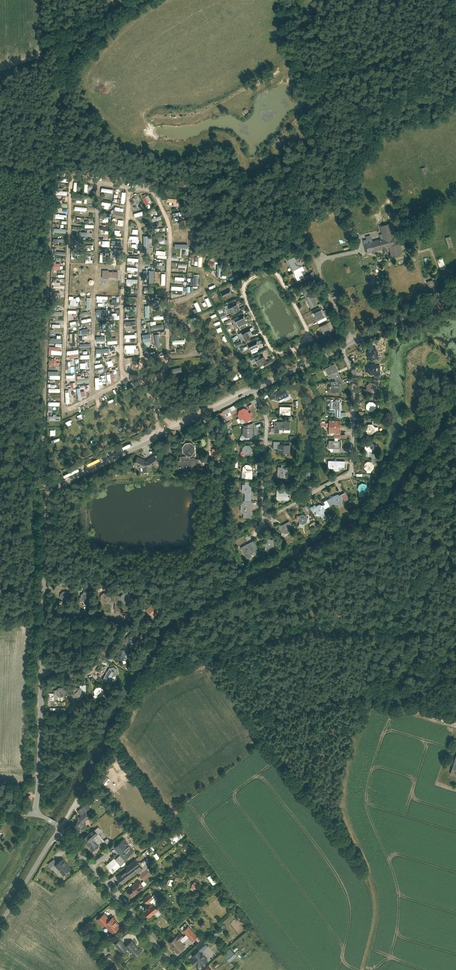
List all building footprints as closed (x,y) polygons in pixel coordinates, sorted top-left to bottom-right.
[(117,199),(117,203),(126,203),(126,192),(121,192),(121,199),(117,199)] [(143,197),(146,205),(152,202),(149,195),(143,197)] [(391,224),(382,226),(385,238),(372,241),(366,243),(369,253),(391,247),(393,256),(405,253),(403,245),(400,243),(397,243),(391,224)] [(167,258),(167,255),(165,255),(165,250),(156,250),(156,254),(158,254),(157,257),(167,258)] [(296,256),(289,259),(299,279),(306,276),(303,271),(306,269),(302,260),(299,262),(296,256)] [(60,269),(61,263),(56,262),(56,261),(52,261),(52,269),(60,269)] [(436,279),(428,282),(430,292),(440,289),(436,279)] [(306,298),(314,294),(313,290),(311,291),(308,284),(301,287),(306,298)] [(221,292),(223,297),(231,293),(229,288),(221,292)] [(314,294),(306,298),(311,307),(317,304),(315,300),(317,299),(314,294)] [(73,298),(73,296),(70,296),(70,305),(79,305),(79,298),(73,298)] [(192,309),(194,313),(201,310),(197,301),(194,303),(196,307),(192,309)] [(228,306),(232,314),(240,310),(236,302),(228,306)] [(128,315),(131,315),(131,313),(136,313),(136,306),(128,306),(128,315)] [(96,309),(97,317),(102,316),(102,319),(109,318),(109,319),(120,319),(120,315),(109,316),(108,309),(96,309)] [(322,309),(314,312),(318,321),(326,317),(322,309)] [(242,315),(231,319),(234,324),(235,328),(246,324),(242,315)] [(329,322),(322,326),(325,333),(332,330),(329,322)] [(235,328),(234,324),(227,327),(229,334),(236,331),(235,328)] [(249,328),(238,333),(242,341),(250,338),(248,334),(251,332),(249,328)] [(250,349),(259,345),(256,340),(248,344),(250,349)] [(62,351),(60,351),(60,346),(49,346),(49,354),(62,354),(62,351)] [(109,348),(96,348),(96,356),(101,355),(101,352),(109,352),(109,348)] [(372,348),(369,351),(369,355),(371,358),(375,358),(378,356),(378,352),(376,348),(372,348)] [(257,365),(267,360),(264,352),(254,357),(257,365)] [(114,366),(113,363),(116,362),(115,359),(112,360),(112,358),(106,359),(108,367),(114,366)] [(98,368),(98,372),(104,372),(103,363),(95,364),(95,369),(98,368)] [(336,363),(326,368),(331,378),(341,373),(336,363)] [(372,364),(369,367),(369,371),(371,374),(375,373),(378,371),(378,367),(376,364),(372,364)] [(343,378),(332,380),(332,384),(330,384),(330,391),(343,391),(343,378)] [(371,379),(368,382),(368,386),(370,389),(375,388),(377,386),(377,382),(375,379),(371,379)] [(287,386),(276,391),(280,399),(291,394),(287,386)] [(85,390),(81,391),(81,387),(77,388),(78,400),(82,400),(82,396),(85,395),(85,390)] [(342,400),(332,399),(332,407),(342,408),(342,400)] [(371,400),(368,403),(368,407),(370,410),(375,409),(377,407),(378,403),(375,400),(371,400)] [(234,417),(232,414),(237,411),(234,405),(219,412),(222,419),(227,417),(228,419),(234,417)] [(293,406),(281,405),(281,413),(292,414),(293,406)] [(246,406),(241,409),(239,414),(243,423),(254,417),(252,414),(254,413),(252,411),(251,411),(249,408),(246,406)] [(342,419),(330,419),(330,431),(342,432),(342,419)] [(291,421),(276,420),(275,428),(291,428),(291,421)] [(254,422),(244,424),(244,432),(247,432),(247,436),(254,436),(255,426),(254,426),(254,422)] [(374,423),(370,423),(368,424),(367,429),(369,432),(373,433),(376,430),(376,425),(374,423)] [(341,440),(330,439),(330,447),(341,448),(341,440)] [(187,441),(184,444),(184,450),(188,454),(193,454),(196,450),(196,444),(192,440),(187,441)] [(369,440),(365,443),(365,448),(368,451),(372,451),(376,448),(376,444),(373,441),(369,440)] [(253,447),(251,444),(247,443),(244,446),(244,450),(246,453),(250,453),(253,451),(253,447)] [(291,443),(279,443),(279,451),(291,452),(291,443)] [(147,459),(139,455),(135,463),(144,467),(145,470),(153,470),(153,466),(161,460),(156,454),(149,459),(147,459)] [(178,459),(178,467),(205,466),(205,457),(196,457),(196,456),(192,456),(192,455),(181,455),(181,459),(178,459)] [(369,461),(366,463),(365,467),(368,470),(372,470),(375,468),(375,464),(372,461),(369,461)] [(251,463),(247,463),(244,465),(243,477),(254,477),(254,466),(251,463)] [(290,466),(279,465),(279,473),(290,473),(290,466)] [(250,480),(247,480),(247,483),(244,482),(244,492),(250,492),(250,494),(253,494),(253,486),(250,483),(250,480)] [(360,484),(359,488),(361,491),(365,492),(368,490),(369,487),(367,483),(363,482),(360,484)] [(289,488),(278,487),(278,495),(289,495),(289,488)] [(338,493),(335,495),(328,499),(331,505),(336,503),(340,504),(342,507),(345,505),(343,501),(344,498),(342,495),(338,493)] [(253,500),(242,499),(242,509),(245,512),(245,516),(253,517),(253,500)] [(316,503),(311,506),(314,511),(316,510),(317,512),(321,513),(325,512),(326,508),(324,504),(320,503),(318,505),(316,503)] [(304,513),(300,514),(298,514),(297,518),(299,518),(301,522),(305,523),(308,521),(309,517),(307,514),(304,513)] [(291,520),(282,524),(286,533),(295,528),(291,520)] [(272,539),(267,538),(264,539),(263,543),(264,547),(269,549),(272,547),(274,543),(272,539)] [(254,539),(242,546),(248,558),(253,555),(252,553),(260,548),(254,539)] [(87,592),(84,592),(81,594),(81,598),(83,601),(88,601),(90,598),(91,590),(87,591),(87,592)] [(69,591),(64,591),(61,593),(61,597),(64,600),(68,599),(71,597),(71,594),(69,591)] [(108,592),(104,592),(101,595),(101,599),(103,602),(108,602),(119,602),(119,594),(111,594),(111,595),(110,595),(108,592)] [(123,602),(127,602),(130,600),(130,596),(128,593),(123,593),(121,596),(121,600),(123,602)] [(162,607),(154,601),(148,609),(155,615),(162,607)] [(136,632),(131,632),(129,634),(129,638),(131,641),(136,640),(138,638),(138,634),(136,632)] [(126,649),(122,649),(119,652),(119,656),(121,658),(126,658),(129,655),(129,652),(126,649)] [(111,666),(104,678),(110,682),(114,674),(116,675),(118,671),(118,668),(114,666),(111,666)] [(84,694),(83,692),(85,690),(82,686),(79,688),(76,685),(73,689),(76,692),(74,693),(77,697),(79,695),(81,697),(84,694)] [(64,687),(60,686),(57,689),(57,693),(60,695),(64,695),(67,693),(67,689),(64,687)] [(102,686),(97,687),(95,689),(96,694),(98,695),(103,695),(105,692),(105,688),(102,686)] [(82,814),(73,822),(82,832),(89,826),(85,821),(92,815),(84,805),(79,810),(82,814)] [(96,828),(87,835),(86,841),(94,849),(105,839),(96,828)] [(115,857),(107,864),(114,873),(127,861),(125,859),(135,850),(125,838),(115,846),(121,853),(116,858),(115,857)] [(64,857),(56,864),(65,874),(73,867),(64,857)] [(128,868),(117,876),(124,884),(144,867),(137,858),(128,865),(128,868)] [(148,868),(141,874),(144,879),(152,873),(148,868)] [(212,874),(208,876),(213,885),(217,882),(212,874)] [(139,878),(127,889),(134,897),(146,886),(139,878)] [(151,893),(145,898),(148,902),(154,897),(151,893)] [(155,902),(146,910),(151,917),(161,908),(155,902)] [(122,925),(114,916),(109,920),(104,913),(95,919),(101,926),(106,923),(114,933),(122,925)] [(190,925),(184,930),(193,941),(199,935),(190,925)] [(178,935),(170,942),(179,952),(187,945),(181,939),(178,935)] [(122,939),(116,944),(123,952),(128,947),(126,945),(122,939)] [(133,939),(126,945),(128,947),(136,956),(143,951),(133,939)] [(204,939),(198,945),(203,951),(209,945),(204,939)] [(232,947),(225,953),(231,961),(238,955),(232,947)] [(201,949),(191,958),(198,966),(202,966),(209,959),(201,949)]
